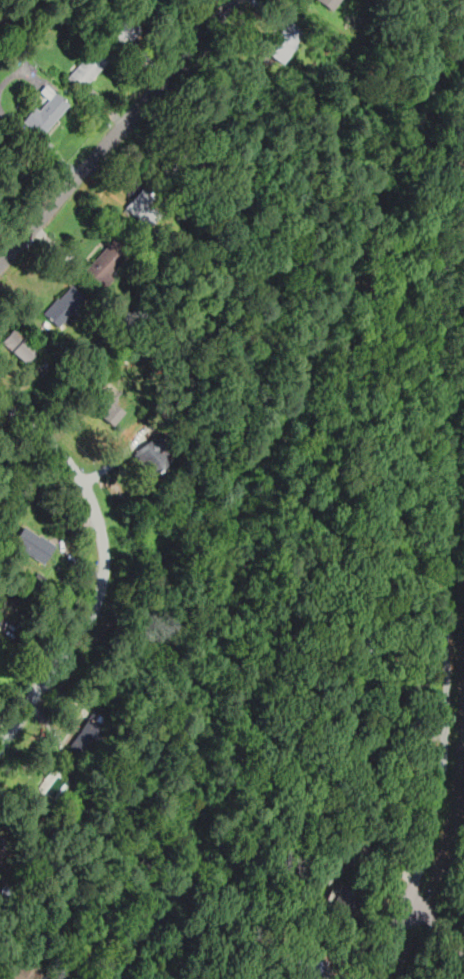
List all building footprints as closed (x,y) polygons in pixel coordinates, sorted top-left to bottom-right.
[(316,1),(331,12),(340,0),(317,0),(316,1)] [(116,13),(108,22),(110,24),(106,30),(123,44),(135,30),(116,13)] [(290,20),(267,52),(281,63),(305,31),(290,20)] [(67,77),(80,88),(84,83),(87,84),(107,61),(91,48),(67,77)] [(23,120),(35,106),(39,109),(48,99),(39,90),(46,82),(71,103),(45,132),(38,126),(35,130),(23,120)] [(144,188),(127,209),(149,228),(166,207),(144,188)] [(83,271),(117,233),(138,252),(104,290),(83,271)] [(44,313),(71,283),(86,297),(59,327),(44,313)] [(15,327),(2,342),(27,362),(39,347),(15,327)] [(101,387),(87,404),(113,424),(123,411),(113,403),(116,399),(101,387)] [(133,452),(144,467),(148,464),(153,472),(168,461),(159,450),(165,446),(157,435),(133,452)] [(23,525),(11,543),(43,563),(54,545),(23,525)] [(16,596),(9,606),(16,610),(22,600),(16,596)] [(71,746),(86,756),(105,729),(90,718),(71,746)] [(42,787),(54,798),(68,782),(56,771),(42,787)] [(340,881),(328,910),(343,917),(356,888),(340,881)] [(0,891),(0,893),(7,898),(14,889),(7,883),(0,891)] [(251,945),(248,951),(256,955),(259,948),(251,945)] [(7,977),(12,978),(38,978),(41,973),(34,969),(36,966),(27,961),(22,970),(14,965),(7,977)]
